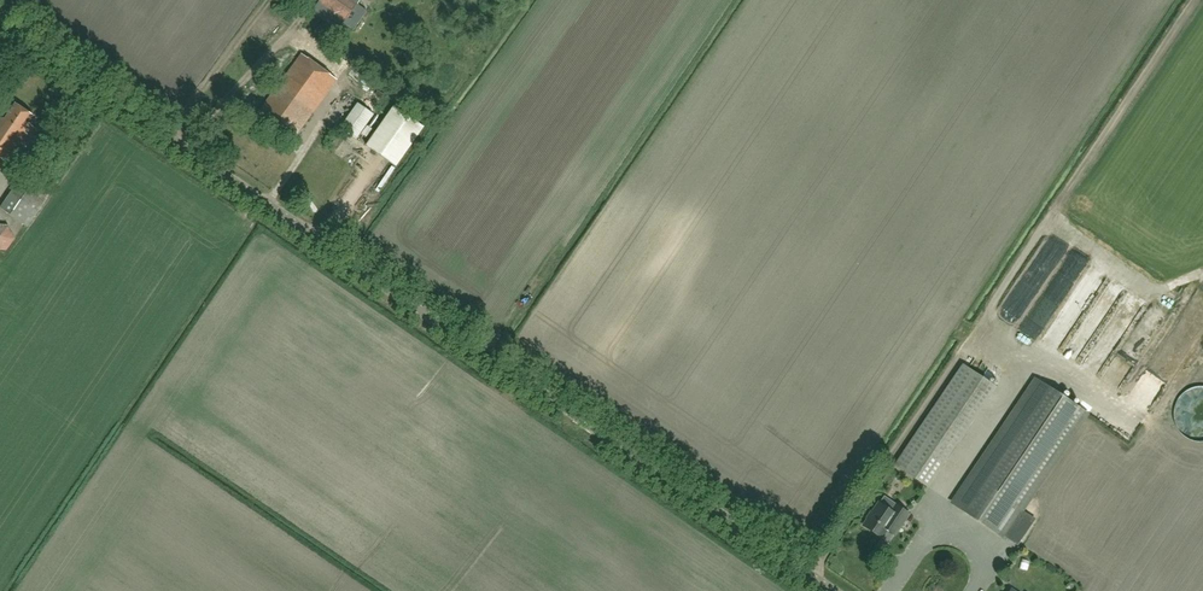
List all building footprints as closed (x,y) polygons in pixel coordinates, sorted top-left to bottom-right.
[(367,11),(352,0),(322,0),(313,12),(313,11),(313,12),(339,30),(344,23),(354,30),(367,11)] [(302,55),(260,113),(294,138),(336,80),(302,55)] [(365,88),(359,99),(375,108),(381,97),(365,88)] [(9,164),(28,135),(26,133),(32,125),(29,123),(34,116),(16,104),(5,119),(0,118),(0,158),(9,164)] [(359,106),(341,130),(357,142),(375,117),(359,106)] [(394,107),(366,146),(396,167),(424,128),(394,107)] [(27,170),(1,208),(28,226),(54,189),(27,170)] [(15,239),(9,226),(0,225),(0,251),(7,251),(15,239)] [(1038,310),(1024,339),(1033,343),(1047,314),(1038,310)] [(995,387),(963,365),(896,465),(928,487),(995,387)] [(953,504),(966,513),(1006,540),(1008,538),(1018,545),(1035,519),(1021,510),(1087,413),(1037,380),(953,504)] [(1116,408),(1108,415),(1117,425),(1125,418),(1116,408)] [(892,512),(879,503),(873,513),(871,512),(867,518),(868,519),(864,526),(882,538),(887,530),(895,536),(909,514),(896,505),(892,512)]
